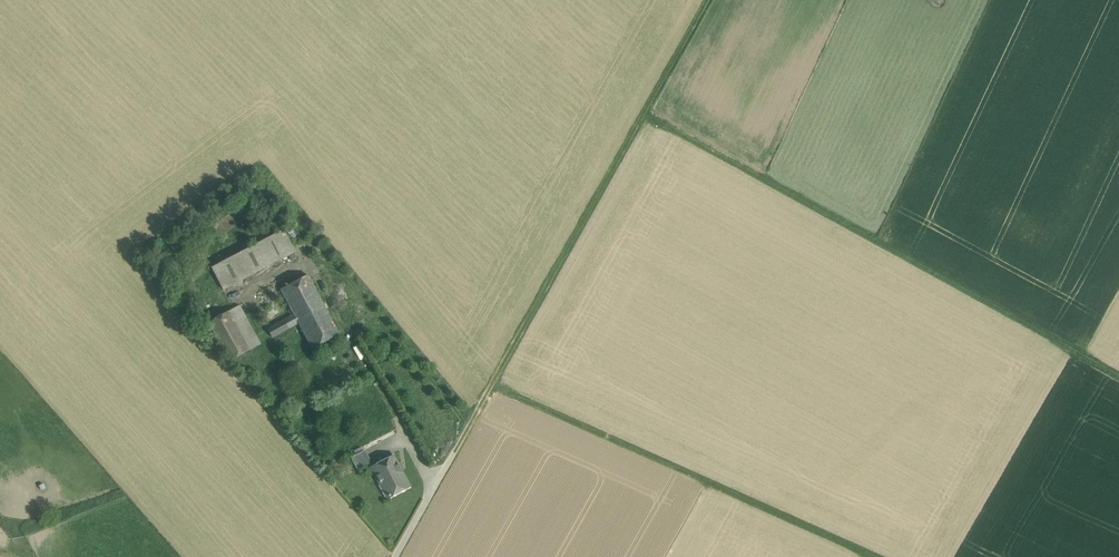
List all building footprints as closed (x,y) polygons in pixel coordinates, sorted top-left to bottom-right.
[(284,229),(211,268),(223,289),(295,250),(284,229)] [(308,275),(281,289),(294,314),(299,323),(312,349),(339,334),(308,275)] [(260,344),(239,305),(228,311),(249,350),(260,344)] [(249,350),(228,311),(208,322),(229,361),(249,350)] [(294,314),(267,329),(272,337),(299,323),(294,314)] [(351,458),(357,470),(370,463),(363,451),(351,458)] [(393,455),(371,467),(388,498),(410,487),(393,455)]
